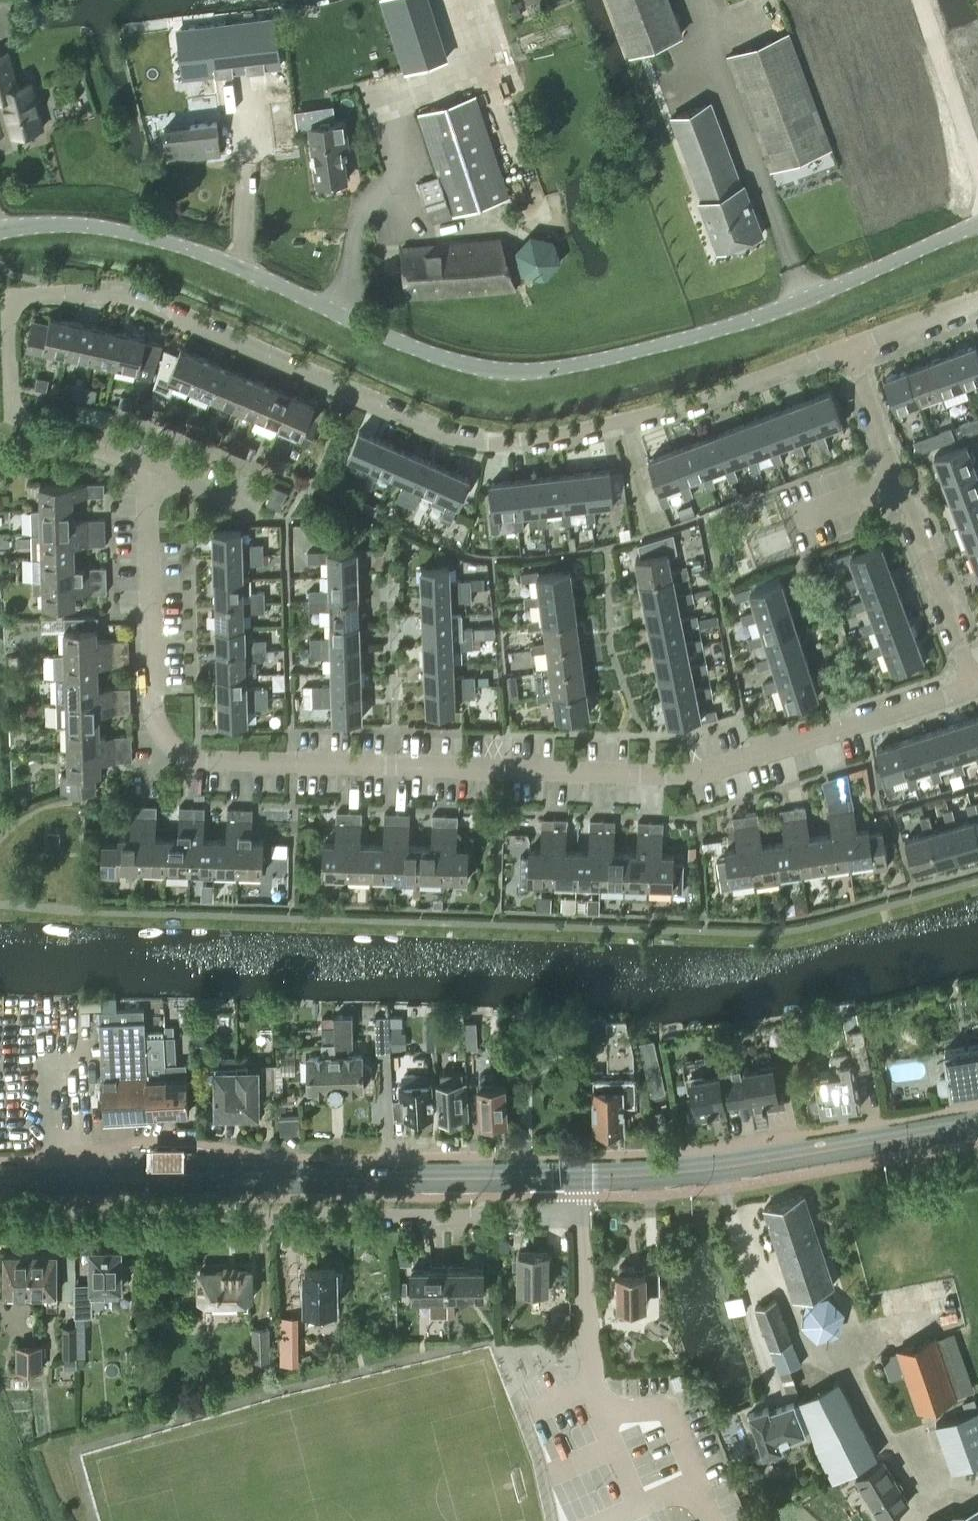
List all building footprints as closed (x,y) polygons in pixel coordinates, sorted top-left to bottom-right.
[(630,53),(683,33),(671,0),(611,0),(630,53)] [(263,30),(143,44),(150,87),(268,67),(263,30)] [(728,56),(771,171),(832,148),(789,33),(728,56)] [(3,100),(13,136),(43,128),(30,81),(11,87),(2,53),(0,53),(0,99),(3,98),(3,100)] [(212,80),(215,105),(248,101),(245,76),(212,80)] [(471,96),(417,114),(438,175),(417,182),(431,222),(503,198),(510,196),(476,95),(471,96)] [(745,184),(742,185),(712,103),(672,117),(702,200),(699,201),(718,250),(763,233),(745,184)] [(348,146),(345,121),(311,125),(319,184),(347,180),(344,160),(343,160),(341,146),(348,146)] [(221,152),(222,152),(218,122),(165,128),(167,143),(161,146),(162,157),(168,159),(196,155),(196,152),(221,149),(221,152)] [(531,233),(515,250),(522,273),(530,275),(545,278),(561,261),(560,257),(554,238),(531,233)] [(401,248),(407,298),(516,289),(500,239),(401,248)] [(28,347),(68,356),(76,322),(51,316),(49,326),(34,323),(28,347)] [(76,322),(68,356),(92,361),(99,327),(76,322)] [(99,327),(92,361),(115,366),(122,332),(99,327)] [(122,332),(115,366),(137,371),(135,377),(150,381),(162,346),(145,342),(146,338),(122,332)] [(965,385),(977,380),(977,348),(977,346),(954,354),(965,385)] [(174,382),(190,389),(204,358),(181,348),(178,355),(166,350),(154,387),(170,394),(174,382)] [(931,362),(943,393),(965,385),(954,354),(931,362)] [(204,358),(190,389),(212,398),(225,367),(204,358)] [(909,371),(920,401),(943,393),(931,362),(909,371)] [(225,367),(212,398),(234,408),(247,376),(225,367)] [(897,410),(920,401),(909,371),(886,379),(897,410)] [(247,376),(234,408),(256,417),(269,385),(247,376)] [(38,377),(35,389),(47,392),(50,379),(38,377)] [(74,384),(72,396),(84,398),(86,386),(74,384)] [(269,385),(256,417),(278,426),(291,395),(269,385)] [(86,386),(84,398),(95,401),(97,389),(86,386)] [(819,431),(814,432),(820,448),(829,445),(823,430),(842,422),(831,393),(808,401),(819,431)] [(121,394),(119,406),(131,409),(133,397),(121,394)] [(291,395),(278,426),(299,435),(297,441),(309,446),(319,421),(321,416),(312,412),(315,405),(291,395)] [(796,439),(792,441),(798,457),(806,454),(800,438),(814,432),(819,431),(808,401),(785,410),(796,439)] [(156,407),(151,419),(163,423),(167,412),(156,407)] [(774,448),(769,449),(775,465),(784,462),(778,446),(792,441),(796,439),(785,410),(763,418),(774,448)] [(751,456),(747,458),(752,473),(761,470),(755,455),(769,449),(774,448),(763,418),(740,426),(751,456)] [(963,437),(977,431),(977,420),(977,418),(959,425),(963,437)] [(190,421),(186,432),(196,436),(201,425),(190,421)] [(201,425),(196,436),(208,441),(212,430),(201,425)] [(729,465),(725,466),(731,482),(739,479),(733,463),(747,458),(751,456),(740,426),(718,435),(729,465)] [(933,435),(937,446),(955,440),(951,428),(933,435)] [(354,480),(363,484),(382,440),(359,430),(348,456),(362,462),(354,480)] [(706,473),(702,474),(708,490),(716,487),(710,472),(725,466),(729,465),(718,435),(695,443),(706,473)] [(918,453),(937,446),(933,435),(914,442),(918,453)] [(235,439),(230,450),(240,454),(245,443),(235,439)] [(382,440),(363,484),(372,488),(380,470),(392,475),(404,450),(382,440)] [(245,443),(240,454),(252,459),(257,448),(245,443)] [(684,481),(680,483),(685,499),(694,496),(688,480),(702,474),(706,473),(695,443),(673,451),(684,481)] [(935,455),(944,479),(975,467),(966,444),(935,455)] [(397,499),(406,503),(425,460),(404,450),(392,475),(406,481),(397,499)] [(684,481),(672,451),(649,460),(660,489),(657,490),(663,507),(664,507),(666,516),(674,513),(671,504),(665,488),(680,483),(684,481)] [(280,457),(275,468),(286,473),(291,462),(280,457)] [(425,460),(406,503),(416,508),(425,489),(436,494),(447,469),(425,460)] [(952,501),(977,491),(977,475),(975,467),(944,479),(952,501)] [(470,479),(447,469),(436,494),(449,500),(441,519),(450,523),(470,479)] [(590,504),(586,505),(588,522),(596,521),(594,504),(614,501),(611,470),(586,473),(590,504)] [(566,507),(562,507),(564,524),(573,523),(571,506),(586,505),(590,504),(586,473),(562,476),(566,507)] [(542,510),(538,510),(539,527),(548,526),(546,509),(562,507),(566,507),(562,476),(538,478),(542,510)] [(518,512),(513,513),(515,530),(514,530),(514,533),(513,533),(514,547),(519,546),(517,529),(525,529),(523,512),(538,510),(542,510),(538,478),(515,481),(518,512)] [(499,514),(513,513),(518,512),(515,481),(490,484),(493,515),(490,515),(492,532),(500,531),(499,514)] [(40,484),(41,509),(74,508),(73,496),(105,495),(104,482),(40,484)] [(268,503),(281,509),(289,491),(275,485),(268,503)] [(961,524),(977,517),(977,491),(952,501),(961,524)] [(351,504),(374,514),(378,506),(354,496),(351,504)] [(31,509),(32,533),(106,531),(106,518),(74,519),(74,508),(41,509),(31,509)] [(969,546),(977,543),(977,517),(961,524),(969,546)] [(215,530),(215,555),(263,554),(263,543),(241,543),(241,529),(215,530)] [(32,533),(33,558),(75,557),(75,545),(107,544),(106,531),(32,533)] [(977,568),(977,543),(969,546),(977,568)] [(853,562),(859,576),(860,580),(890,569),(882,546),(852,557),(851,553),(835,559),(838,567),(853,562)] [(330,562),(331,575),(358,574),(357,549),(308,551),(308,563),(330,562)] [(636,559),(641,583),(672,577),(673,580),(690,577),(688,569),(671,572),(668,552),(636,559)] [(215,555),(216,579),(243,578),(242,564),(264,564),(263,554),(215,555)] [(33,558),(34,582),(108,579),(108,567),(76,568),(75,557),(33,558)] [(422,568),(423,593),(472,591),(472,581),(449,582),(449,567),(422,568)] [(862,584),(867,598),(869,603),(899,592),(890,569),(860,580),(859,576),(843,582),(846,589),(862,584)] [(539,580),(541,595),(541,599),(574,595),(570,571),(538,575),(538,572),(521,574),(522,582),(539,580)] [(309,590),(310,600),(359,598),(358,574),(331,575),(331,590),(309,590)] [(641,583),(646,607),(677,600),(678,605),(694,601),(693,595),(712,591),(711,587),(676,594),(673,580),(672,577),(641,583)] [(216,579),(217,603),(265,602),(265,591),(243,592),(243,578),(216,579)] [(77,593),(108,592),(109,591),(108,579),(34,582),(35,593),(44,593),(45,606),(77,605),(77,593)] [(752,596),(757,611),(759,616),(789,606),(782,582),(752,592),(750,587),(734,593),(737,601),(752,596)] [(423,593),(424,617),(451,616),(450,602),(473,601),(472,591),(423,593)] [(870,607),(876,621),(877,625),(907,614),(899,592),(869,603),(867,598),(851,604),(854,613),(870,607)] [(542,604),(544,619),(544,623),(577,619),(574,595),(541,599),(541,595),(524,597),(526,606),(542,604)] [(331,610),(332,623),(359,622),(359,598),(310,600),(310,611),(331,610)] [(646,607),(651,630),(682,624),(683,628),(699,625),(697,617),(681,620),(678,605),(677,600),(646,607)] [(217,603),(218,627),(243,626),(243,612),(265,612),(265,602),(217,603)] [(759,619),(764,633),(766,638),(796,629),(789,606),(759,616),(757,611),(741,616),(744,624),(759,619)] [(879,629),(884,643),(886,648),(915,637),(907,614),(877,625),(876,621),(860,627),(863,635),(879,629)] [(424,617),(425,641),(473,639),(472,629),(451,630),(451,616),(424,617)] [(65,629),(66,653),(66,655),(129,653),(129,640),(98,641),(97,628),(96,628),(96,617),(65,618),(66,629),(65,629)] [(545,628),(547,643),(547,647),(580,643),(577,619),(544,623),(544,619),(528,622),(529,630),(545,628)] [(311,638),(311,648),(360,646),(359,622),(332,623),(332,638),(311,638)] [(651,630),(655,654),(687,648),(687,651),(704,648),(702,640),(686,643),(683,628),(682,624),(651,630)] [(218,627),(218,651),(266,650),(266,639),(244,639),(243,626),(218,627)] [(495,636),(494,626),(474,627),(474,637),(495,636)] [(767,641),(772,656),(773,661),(803,651),(796,629),(766,638),(764,633),(748,638),(750,646),(767,641)] [(924,660),(915,637),(886,648),(884,643),(868,649),(871,657),(887,652),(895,671),(924,660)] [(425,641),(426,665),(453,664),(452,650),(452,648),(473,647),(473,639),(425,641)] [(548,652),(550,667),(551,671),(583,667),(580,643),(547,647),(547,643),(531,645),(532,654),(548,652)] [(333,658),(334,671),(361,671),(360,646),(311,648),(312,658),(333,658)] [(290,648),(291,664),(303,663),(302,647),(290,648)] [(655,654),(660,677),(691,671),(692,675),(708,672),(707,664),(690,667),(687,651),(687,648),(655,654)] [(218,651),(219,675),(246,675),(245,660),(267,660),(266,650),(218,651)] [(774,664),(779,679),(781,684),(811,674),(803,651),(773,661),(772,656),(755,661),(758,670),(774,664)] [(54,677),(67,677),(67,679),(99,678),(99,666),(130,665),(129,653),(66,655),(66,653),(54,653),(54,677)] [(426,665),(427,689),(476,687),(476,677),(453,678),(453,664),(426,665)] [(552,676),(554,691),(554,695),(586,690),(583,667),(551,671),(550,667),(534,669),(535,678),(552,676)] [(312,686),(313,696),(362,695),(361,671),(334,671),(334,686),(312,686)] [(660,677),(665,701),(696,695),(696,699),(713,695),(711,687),(695,690),(692,675),(691,671),(660,677)] [(818,698),(811,674),(781,684),(779,679),(763,685),(765,693),(782,688),(788,707),(787,707),(791,717),(809,712),(806,701),(818,698)] [(219,675),(220,699),(268,698),(268,687),(246,688),(246,675),(219,675)] [(67,679),(67,700),(56,701),(56,704),(131,701),(131,688),(99,689),(99,678),(67,679)] [(477,697),(476,687),(427,689),(428,714),(455,713),(454,698),(477,697)] [(590,715),(586,690),(554,695),(554,691),(537,693),(538,701),(555,699),(557,719),(590,715)] [(362,720),(362,695),(313,696),(313,707),(335,707),(335,720),(362,720)] [(700,722),(701,722),(718,719),(716,711),(699,714),(696,699),(696,695),(665,701),(670,725),(700,719),(700,722)] [(268,708),(268,698),(220,699),(221,724),(247,724),(246,709),(268,708)] [(57,725),(68,725),(68,727),(100,726),(100,715),(131,714),(131,701),(56,704),(57,725)] [(970,720),(977,747),(977,718),(970,720)] [(951,760),(956,775),(965,772),(960,757),(976,752),(977,751),(977,747),(970,720),(947,728),(956,758),(951,760)] [(68,727),(69,751),(133,749),(132,736),(100,737),(100,726),(68,727)] [(934,765),(929,767),(934,782),(942,780),(937,764),(951,760),(956,758),(947,728),(924,735),(934,765)] [(911,773),(906,774),(911,789),(919,787),(914,771),(929,767),(934,765),(924,735),(901,742),(911,773)] [(891,779),(906,774),(911,773),(901,742),(878,749),(887,779),(884,780),(889,796),(896,794),(891,779)] [(101,762),(133,761),(133,749),(69,751),(69,773),(60,774),(61,791),(96,790),(96,774),(102,774),(101,762)] [(854,800),(841,802),(850,865),(876,861),(877,869),(884,868),(890,867),(885,832),(879,832),(872,834),(871,829),(859,830),(854,800)] [(832,834),(821,836),(827,868),(850,865),(841,802),(828,804),(832,834)] [(961,857),(977,852),(977,828),(976,820),(977,819),(977,809),(976,802),(967,805),(972,821),(957,825),(953,827),(961,857)] [(119,869),(142,870),(144,806),(131,805),(130,837),(119,836),(119,845),(103,844),(102,876),(119,877),(119,869)] [(144,806),(142,870),(166,871),(168,838),(156,838),(157,806),(144,806)] [(168,838),(166,871),(191,871),(193,807),(180,807),(179,838),(168,838)] [(193,807),(191,871),(214,872),(215,839),(203,839),(204,808),(193,807)] [(806,807),(793,809),(802,872),(827,868),(821,836),(810,837),(806,807)] [(215,839),(214,872),(238,873),(240,809),(227,808),(226,839),(215,839)] [(240,809),(238,873),(263,873),(264,841),(252,841),(253,809),(240,809)] [(785,841),(774,843),(780,875),(802,872),(793,809),(780,811),(785,841)] [(930,833),(938,863),(961,857),(953,827),(957,825),(952,809),(944,812),(949,828),(934,832),(930,833)] [(323,875),(348,875),(349,812),(336,812),(335,843),(324,842),(323,875)] [(349,812),(348,875),(372,876),(373,844),(361,844),(362,812),(349,812)] [(373,844),(372,876),(395,877),(397,814),(385,814),(384,845),(373,844)] [(397,814),(395,877),(420,878),(420,846),(409,845),(410,814),(397,814)] [(420,846),(420,878),(444,878),(445,815),(432,815),(432,846),(420,846)] [(445,815),(444,878),(469,879),(470,847),(457,847),(458,816),(445,815)] [(758,815),(745,817),(755,879),(756,887),(780,883),(779,875),(780,875),(774,843),(762,845),(758,815)] [(914,870),(938,863),(930,833),(934,832),(930,816),(921,818),(926,834),(906,840),(914,870)] [(728,858),(720,859),(724,886),(732,885),(731,882),(755,879),(745,817),(732,819),(737,848),(727,850),(728,858)] [(530,849),(529,857),(519,857),(519,885),(529,885),(529,882),(552,882),(554,819),(542,819),(541,850),(530,849)] [(554,819),(552,882),(577,883),(578,851),(567,851),(568,820),(554,819)] [(578,851),(577,883),(600,884),(602,821),(590,821),(589,851),(578,851)] [(602,821),(600,884),(625,885),(626,853),(615,852),(616,821),(602,821)] [(626,853),(625,885),(648,885),(651,823),(638,822),(637,853),(626,853)] [(651,823),(648,885),(673,886),(673,892),(684,892),(685,863),(675,863),(675,854),(662,854),(663,823),(651,823)] [(47,853),(60,854),(61,833),(48,832),(47,853)] [(150,1117),(150,1113),(149,1113),(147,1065),(145,1031),(146,1031),(145,1008),(100,1011),(103,1075),(102,1075),(104,1119),(150,1117)] [(809,1097),(808,1102),(808,1108),(813,1113),(822,1112),(822,1113),(840,1110),(841,1111),(847,1110),(847,1109),(861,1106),(854,1068),(873,1065),(868,1035),(865,1022),(859,1023),(856,1011),(843,1014),(845,1026),(848,1039),(850,1049),(832,1052),(830,1056),(832,1068),(815,1071),(819,1095),(809,1097)] [(351,1014),(334,1015),(334,1017),(334,1030),(336,1095),(339,1095),(343,1090),(343,1088),(362,1087),(362,1079),(367,1078),(371,1074),(371,1068),(367,1064),(361,1064),(360,1053),(347,1054),(347,1047),(353,1047),(351,1014)] [(322,1056),(309,1056),(311,1090),(330,1088),(330,1092),(334,1095),(336,1095),(333,1030),(334,1030),(334,1017),(333,1017),(323,1017),(323,1043),(322,1043),(322,1056)] [(376,1017),(377,1055),(390,1054),(388,1017),(376,1017)] [(427,1050),(445,1049),(443,1018),(426,1018),(427,1050)] [(584,1037),(605,1037),(605,1021),(584,1021),(584,1037)] [(607,1069),(633,1068),(633,1055),(624,1021),(605,1022),(607,1069)] [(464,1023),(467,1075),(480,1074),(477,1022),(464,1023)] [(149,1113),(150,1113),(169,1112),(167,1063),(166,1063),(165,1036),(164,1030),(146,1031),(145,1031),(147,1065),(149,1113)] [(167,1063),(169,1112),(190,1111),(187,1062),(177,1062),(176,1035),(165,1036),(166,1063),(167,1063)] [(659,1043),(644,1045),(654,1101),(669,1098),(659,1043)] [(945,1050),(949,1077),(940,1079),(938,1082),(939,1088),(942,1091),(951,1089),(952,1091),(977,1086),(977,1044),(945,1050)] [(216,1116),(238,1115),(237,1065),(236,1065),(236,1055),(215,1055),(215,1085),(216,1116)] [(730,1064),(736,1101),(749,1099),(750,1110),(784,1105),(780,1083),(776,1084),(773,1065),(745,1069),(744,1062),(730,1064)] [(724,1103),(736,1101),(730,1064),(717,1066),(718,1073),(690,1078),(693,1097),(688,1098),(692,1120),(725,1114),(724,1103)] [(237,1065),(238,1115),(259,1115),(258,1091),(275,1091),(275,1089),(280,1089),(280,1085),(281,1085),(281,1066),(263,1066),(259,1066),(259,1065),(237,1065)] [(402,1085),(399,1085),(400,1098),(403,1098),(404,1118),(432,1116),(430,1084),(428,1084),(427,1073),(402,1075),(402,1085)] [(480,1122),(483,1122),(487,1125),(492,1124),(495,1121),(507,1120),(504,1083),(495,1084),(494,1073),(480,1074),(480,1085),(477,1085),(480,1122)] [(594,1129),(597,1129),(601,1133),(607,1133),(610,1128),(622,1128),(621,1102),(634,1102),(633,1077),(592,1078),(594,1129)] [(439,1119),(468,1117),(465,1082),(437,1083),(439,1119)] [(185,1146),(149,1146),(149,1165),(186,1165),(185,1146)] [(795,1297),(835,1284),(804,1195),(765,1208),(795,1297)] [(91,1248),(92,1287),(75,1287),(75,1313),(93,1313),(92,1296),(106,1296),(106,1287),(123,1287),(123,1248),(91,1248)] [(7,1293),(32,1293),(32,1250),(7,1250),(7,1293)] [(32,1250),(32,1293),(59,1293),(59,1251),(32,1250)] [(548,1287),(548,1252),(514,1252),(514,1265),(520,1266),(520,1287),(548,1287)] [(634,1305),(646,1305),(645,1265),(619,1265),(619,1271),(618,1271),(618,1305),(620,1305),(620,1313),(634,1313),(634,1305)] [(430,1301),(449,1301),(449,1267),(412,1267),(413,1293),(430,1293),(430,1301)] [(449,1267),(449,1301),(449,1318),(454,1318),(454,1301),(468,1301),(468,1293),(484,1293),(484,1267),(449,1267)] [(336,1286),(343,1283),(343,1272),(336,1272),(336,1269),(300,1269),(300,1285),(307,1285),(307,1307),(321,1307),(321,1317),(342,1317),(342,1307),(336,1307),(336,1286)] [(249,1296),(252,1296),(252,1270),(200,1270),(200,1296),(213,1296),(213,1306),(236,1306),(236,1301),(249,1301),(249,1296)] [(727,1300),(731,1315),(746,1311),(742,1296),(727,1300)] [(755,1307),(754,1308),(779,1372),(791,1368),(802,1364),(798,1356),(795,1346),(777,1299),(776,1300),(755,1307)] [(64,1327),(64,1357),(77,1357),(76,1326),(64,1327)] [(255,1360),(271,1359),(270,1326),(253,1327),(255,1360)] [(956,1394),(973,1388),(954,1333),(936,1339),(936,1337),(898,1350),(899,1352),(882,1358),(889,1378),(906,1373),(919,1409),(957,1395),(956,1394)] [(43,1368),(42,1344),(19,1344),(19,1369),(43,1368)] [(671,1377),(677,1390),(686,1386),(681,1373),(671,1377)] [(839,1379),(801,1400),(801,1401),(811,1428),(818,1445),(833,1475),(877,1454),(839,1379)] [(768,1406),(749,1413),(764,1452),(782,1445),(781,1441),(805,1432),(805,1431),(811,1428),(801,1401),(795,1403),(794,1401),(770,1410),(768,1406)] [(936,1423),(953,1471),(977,1462),(977,1409),(936,1423)] [(881,1518),(909,1501),(883,1460),(856,1476),(881,1518)] [(932,1520),(977,1520),(977,1506),(932,1520)]
